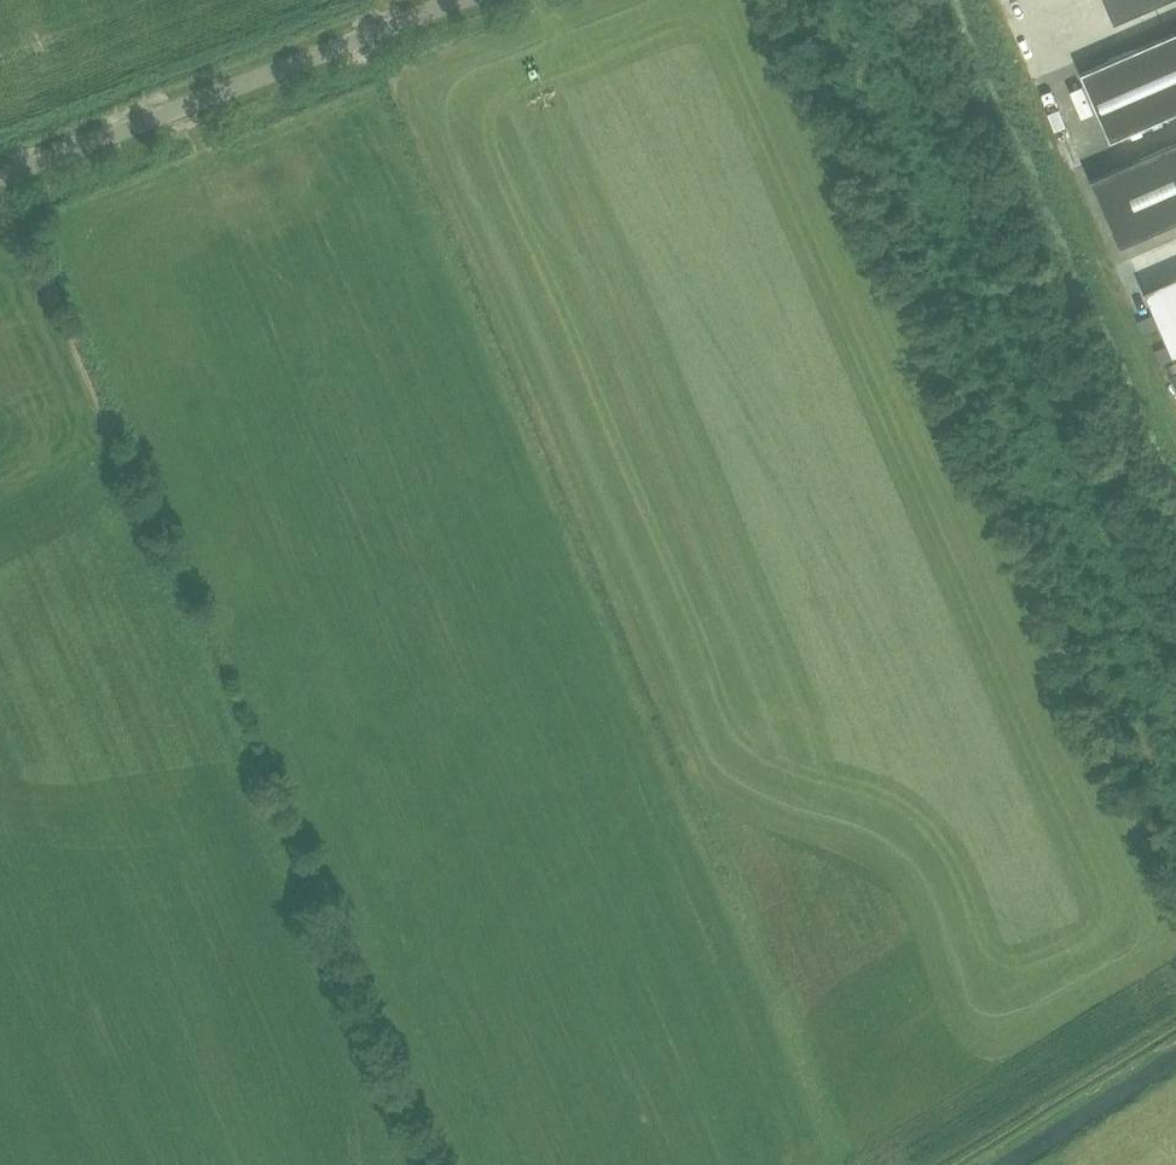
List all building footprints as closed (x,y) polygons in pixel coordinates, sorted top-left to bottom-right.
[(1115,24),(1170,0),(1105,0),(1115,24)] [(1082,73),(1111,141),(1175,113),(1175,33),(1082,73)] [(1121,248),(1175,224),(1175,144),(1092,180),(1121,248)] [(1145,291),(1174,359),(1175,358),(1175,278),(1145,291)]
